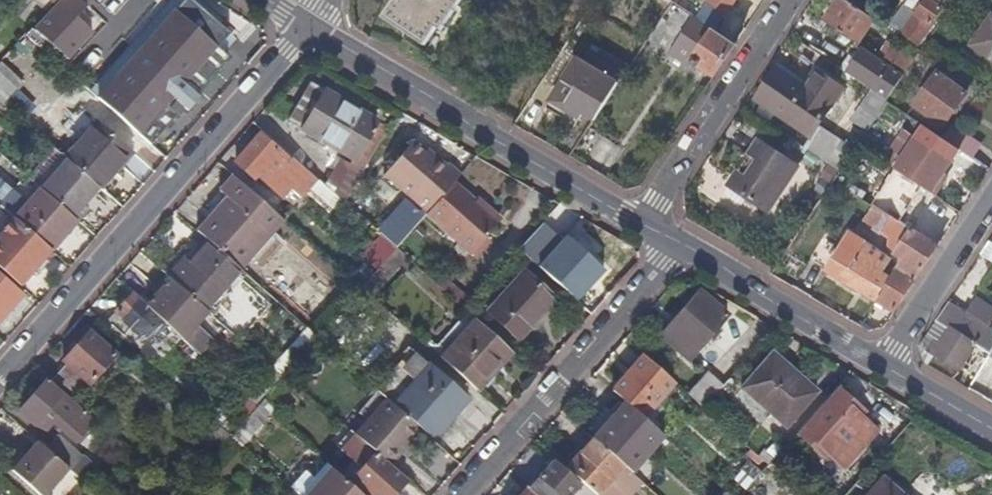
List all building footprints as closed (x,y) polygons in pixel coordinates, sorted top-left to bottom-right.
[(78,0),(61,0),(27,37),(55,62),(62,54),(66,58),(101,20),(78,0)] [(384,16),(426,44),(437,26),(442,28),(460,0),(395,0),(384,16)] [(639,1),(664,18),(674,3),(670,0),(640,0),(639,1)] [(704,5),(696,0),(670,0),(674,3),(716,30),(735,0),(708,0),(704,5)] [(849,0),(837,0),(824,20),(859,44),(876,18),(849,0)] [(916,13),(901,32),(920,46),(952,0),(927,0),(916,13)] [(664,18),(683,30),(672,47),(675,57),(683,62),(692,62),(698,66),(700,66),(715,75),(737,44),(716,30),(674,3),(664,18)] [(916,13),(904,3),(890,23),(901,32),(916,13)] [(187,22),(174,11),(107,86),(148,122),(172,96),(185,81),(215,47),(202,36),(187,22)] [(194,15),(187,22),(202,36),(208,29),(194,15)] [(972,45),(991,59),(991,16),(972,45)] [(916,59),(891,41),(880,57),(905,74),(916,59)] [(865,47),(847,72),(888,101),(905,74),(880,57),(865,47)] [(66,58),(62,54),(55,62),(59,66),(66,58)] [(619,84),(580,57),(556,93),(596,119),(619,84)] [(778,65),(755,98),(811,136),(844,89),(818,71),(808,86),(778,65)] [(968,92),(938,72),(914,105),(944,126),(968,92)] [(1,102),(14,88),(0,76),(0,100),(1,102)] [(192,88),(185,81),(172,96),(179,102),(192,88)] [(309,82),(286,121),(355,161),(378,122),(309,82)] [(870,90),(860,105),(875,115),(885,99),(870,90)] [(60,128),(76,143),(64,156),(67,159),(99,187),(100,187),(132,152),(80,106),(60,128)] [(386,126),(378,122),(355,161),(350,169),(358,174),(386,126)] [(955,127),(947,139),(975,159),(984,146),(955,127)] [(257,136),(233,162),(253,180),(257,176),(283,197),(290,188),(299,196),(314,179),(276,146),(273,150),(257,136)] [(953,162),(916,138),(896,169),(937,195),(946,182),(942,180),(947,173),(953,162)] [(424,151),(411,140),(381,174),(425,212),(453,181),(459,174),(447,164),(446,165),(436,156),(434,159),(424,151)] [(798,165),(760,140),(729,185),(768,210),(798,165)] [(427,148),(424,151),(434,159),(436,156),(427,148)] [(99,187),(67,159),(41,188),(78,221),(88,209),(83,205),(99,187)] [(350,169),(336,161),(323,185),(342,202),(358,174),(350,169)] [(951,175),(947,173),(942,180),(946,182),(951,175)] [(218,218),(211,212),(195,230),(208,241),(239,269),(282,221),(231,175),(218,190),(232,202),(218,218)] [(1,207),(15,193),(0,179),(0,207),(1,207)] [(498,222),(453,181),(425,212),(424,214),(469,254),(498,222)] [(39,188),(14,217),(51,250),(78,221),(41,188),(39,188)] [(895,229),(907,237),(896,255),(904,259),(899,268),(918,279),(941,244),(914,228),(920,220),(910,214),(912,210),(895,200),(887,214),(892,217),(899,221),(895,229)] [(0,207),(0,230),(11,217),(0,207)] [(887,214),(875,207),(863,222),(882,234),(892,217),(887,214)] [(20,286),(51,250),(14,217),(12,216),(11,217),(0,230),(0,269),(20,286)] [(602,269),(543,220),(516,252),(575,301),(602,269)] [(891,258),(850,232),(826,270),(879,301),(894,276),(886,271),(892,263),(891,258)] [(167,275),(169,278),(208,311),(209,312),(243,273),(239,269),(208,241),(197,254),(202,258),(194,267),(183,257),(167,275)] [(407,258),(395,246),(359,288),(371,298),(407,258)] [(899,268),(894,276),(879,301),(897,311),(918,279),(899,268)] [(554,299),(523,271),(485,312),(517,341),(554,299)] [(0,272),(0,321),(24,294),(0,272)] [(169,278),(144,305),(180,337),(183,340),(208,311),(169,278)] [(726,315),(699,291),(659,336),(687,360),(726,315)] [(131,293),(102,323),(137,353),(146,344),(161,358),(180,337),(144,305),(131,293)] [(977,296),(967,311),(991,326),(991,324),(991,305),(977,296)] [(949,327),(938,344),(934,341),(928,350),(961,370),(977,344),(991,353),(991,327),(991,326),(967,311),(950,301),(937,320),(949,327)] [(475,319),(466,312),(432,351),(440,359),(475,319)] [(511,352),(475,319),(440,359),(470,384),(477,391),(511,352)] [(62,362),(64,364),(53,377),(77,398),(115,354),(88,331),(62,362)] [(409,349),(413,353),(461,394),(470,384),(440,359),(432,351),(418,339),(409,349)] [(399,369),(414,382),(392,405),(416,426),(427,436),(432,440),(468,400),(461,394),(413,353),(399,369)] [(772,354),(742,388),(785,426),(815,392),(772,354)] [(673,382),(642,355),(611,391),(624,402),(642,418),(673,382)] [(720,385),(705,371),(686,394),(700,407),(720,385)] [(94,419),(47,378),(18,413),(35,427),(43,417),(73,443),(94,419)] [(204,378),(186,397),(205,414),(230,436),(241,424),(211,396),(217,391),(204,378)] [(838,473),(874,431),(860,418),(864,414),(836,386),(795,434),(838,473)] [(392,405),(385,399),(354,435),(385,462),(399,446),(416,426),(392,405)] [(255,433),(272,409),(260,401),(243,426),(255,433)] [(614,414),(595,435),(624,461),(640,443),(650,452),(663,436),(642,418),(624,402),(621,405),(618,403),(611,412),(614,414)] [(205,414),(193,429),(218,450),(230,436),(205,414)] [(427,436),(416,426),(399,446),(409,456),(427,436)] [(362,470),(348,484),(360,494),(392,494),(406,480),(385,462),(354,435),(340,450),(362,470)] [(595,435),(592,439),(621,465),(624,461),(595,435)] [(564,469),(578,481),(594,494),(629,494),(640,482),(621,465),(592,439),(591,438),(564,469)] [(37,441),(12,470),(40,494),(44,494),(68,468),(37,441)] [(781,449),(774,443),(764,454),(771,461),(781,449)] [(766,465),(749,450),(727,475),(744,490),(766,465)] [(527,490),(533,494),(594,494),(578,481),(576,484),(552,462),(527,490)] [(305,494),(360,494),(348,484),(330,467),(305,494)] [(868,494),(899,494),(882,480),(868,494)]
